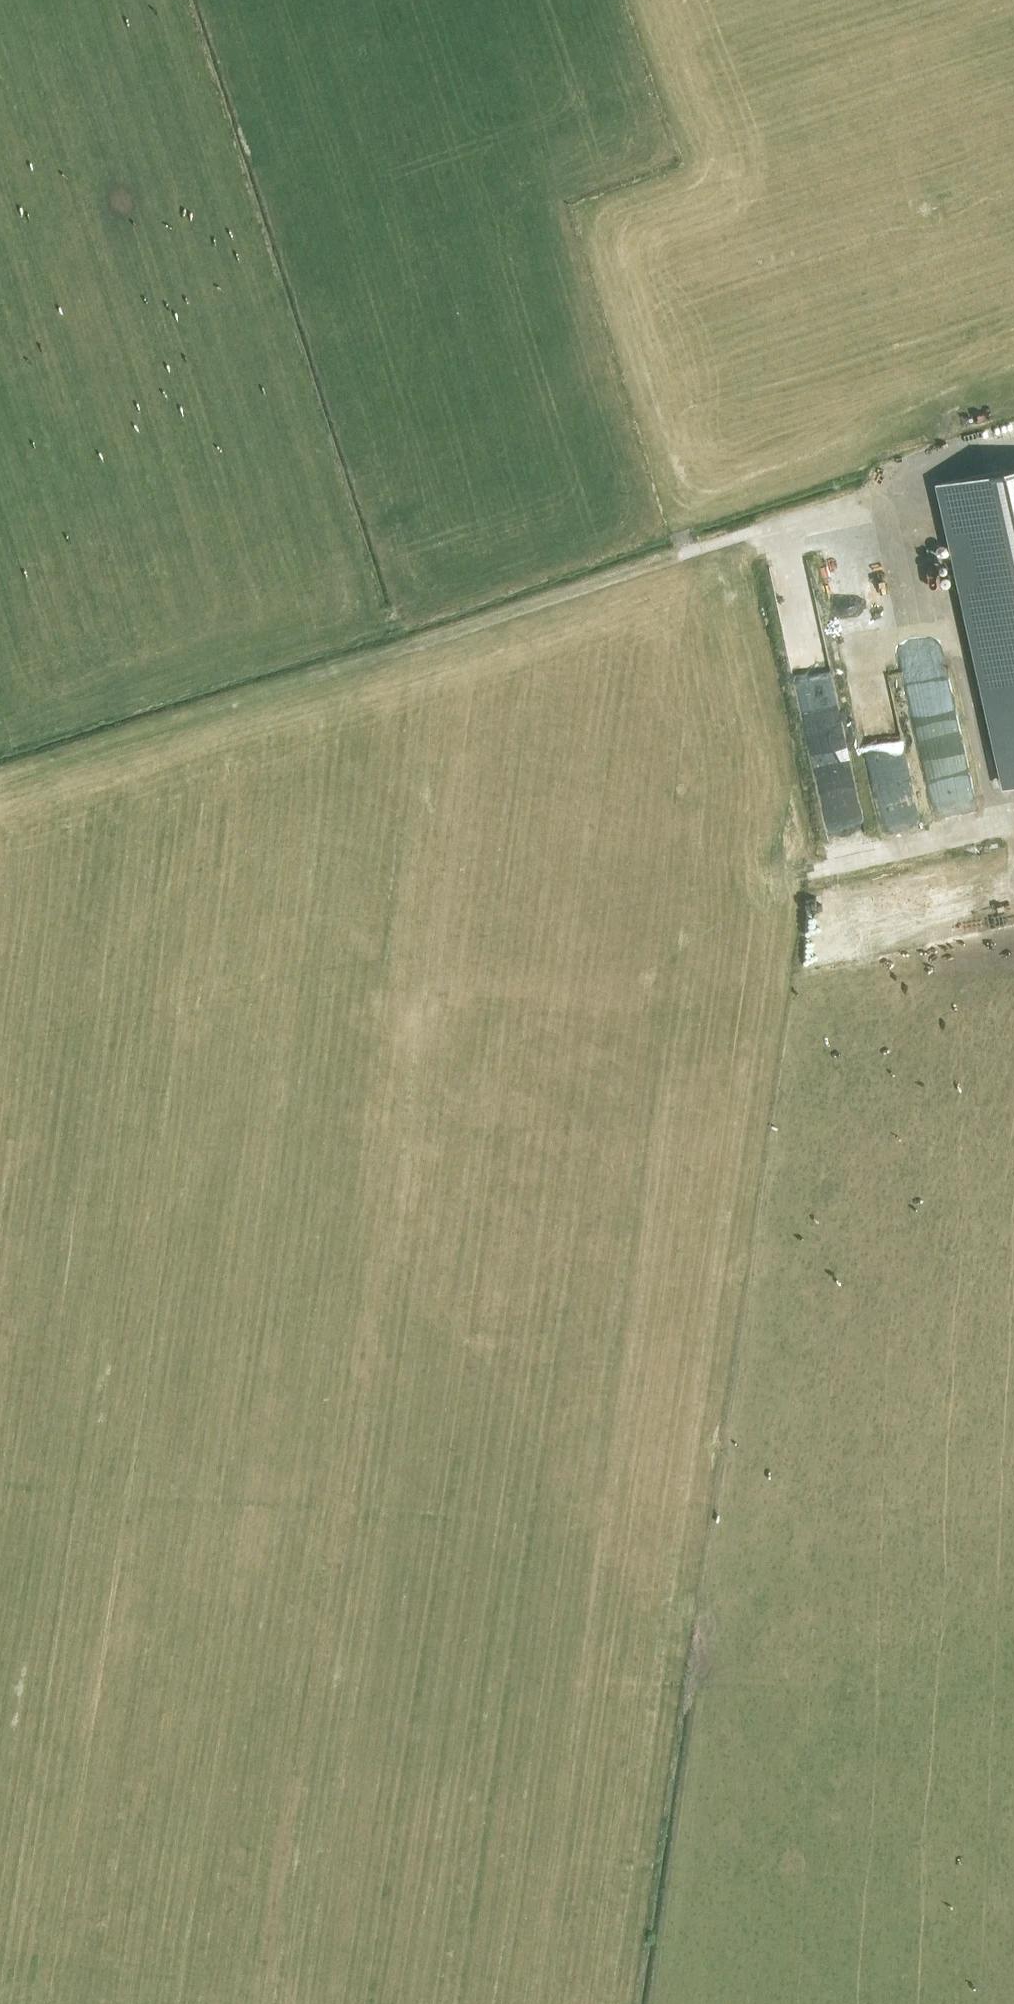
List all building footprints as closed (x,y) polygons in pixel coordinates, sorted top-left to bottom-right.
[(941,482),(1007,785),(1013,783),(1013,466),(941,482)] [(843,746),(851,744),(835,665),(805,671),(811,701),(821,699),(822,705),(807,708),(809,719),(826,715),(829,731),(835,729),(832,716),(837,715),(843,746)]
